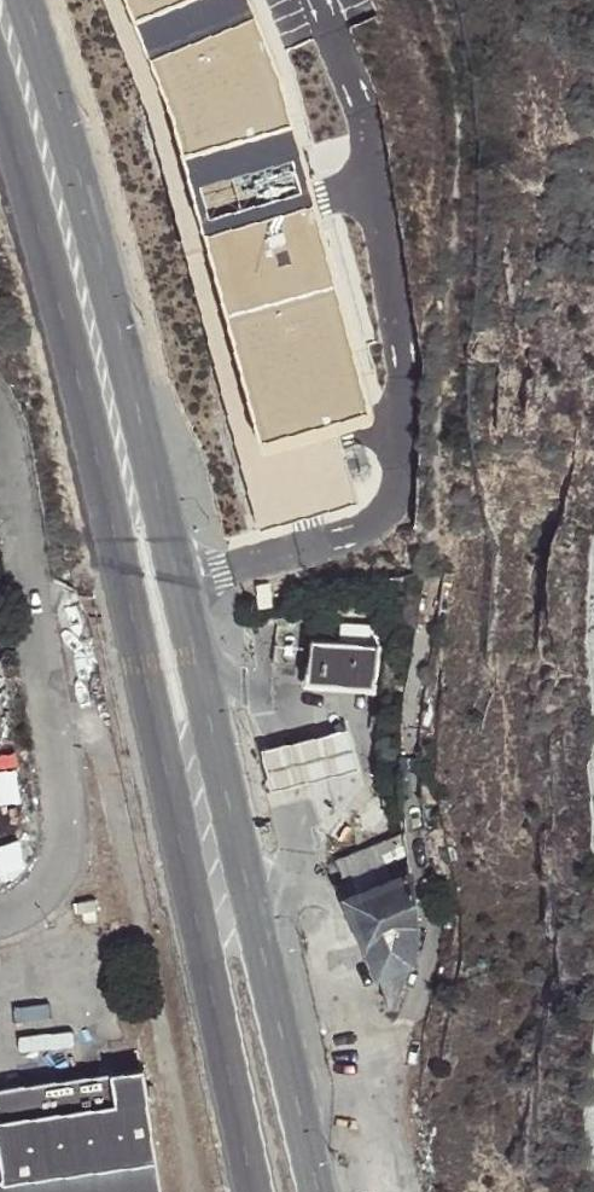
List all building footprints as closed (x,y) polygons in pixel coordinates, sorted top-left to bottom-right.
[(149,123),(258,530),(356,506),(253,106),(212,0),(101,0),(149,123)] [(340,644),(369,646),(371,629),(341,625),(340,644)] [(378,647),(369,646),(340,644),(311,640),(309,667),(308,684),(347,689),(374,691),(378,647)] [(259,750),(268,788),(297,781),(355,768),(346,731),(289,744),(259,750)] [(406,845),(405,835),(378,845),(381,855),(406,845)] [(391,885),(410,878),(402,855),(383,863),(391,885)] [(351,875),(359,897),(391,885),(383,863),(351,875)] [(415,923),(410,878),(391,885),(359,897),(350,900),(393,1019),(409,963),(415,923)] [(97,898),(78,901),(80,912),(98,909),(97,898)] [(149,1061),(0,1078),(0,1098),(9,1168),(0,1169),(0,1191),(165,1191),(149,1061)]
